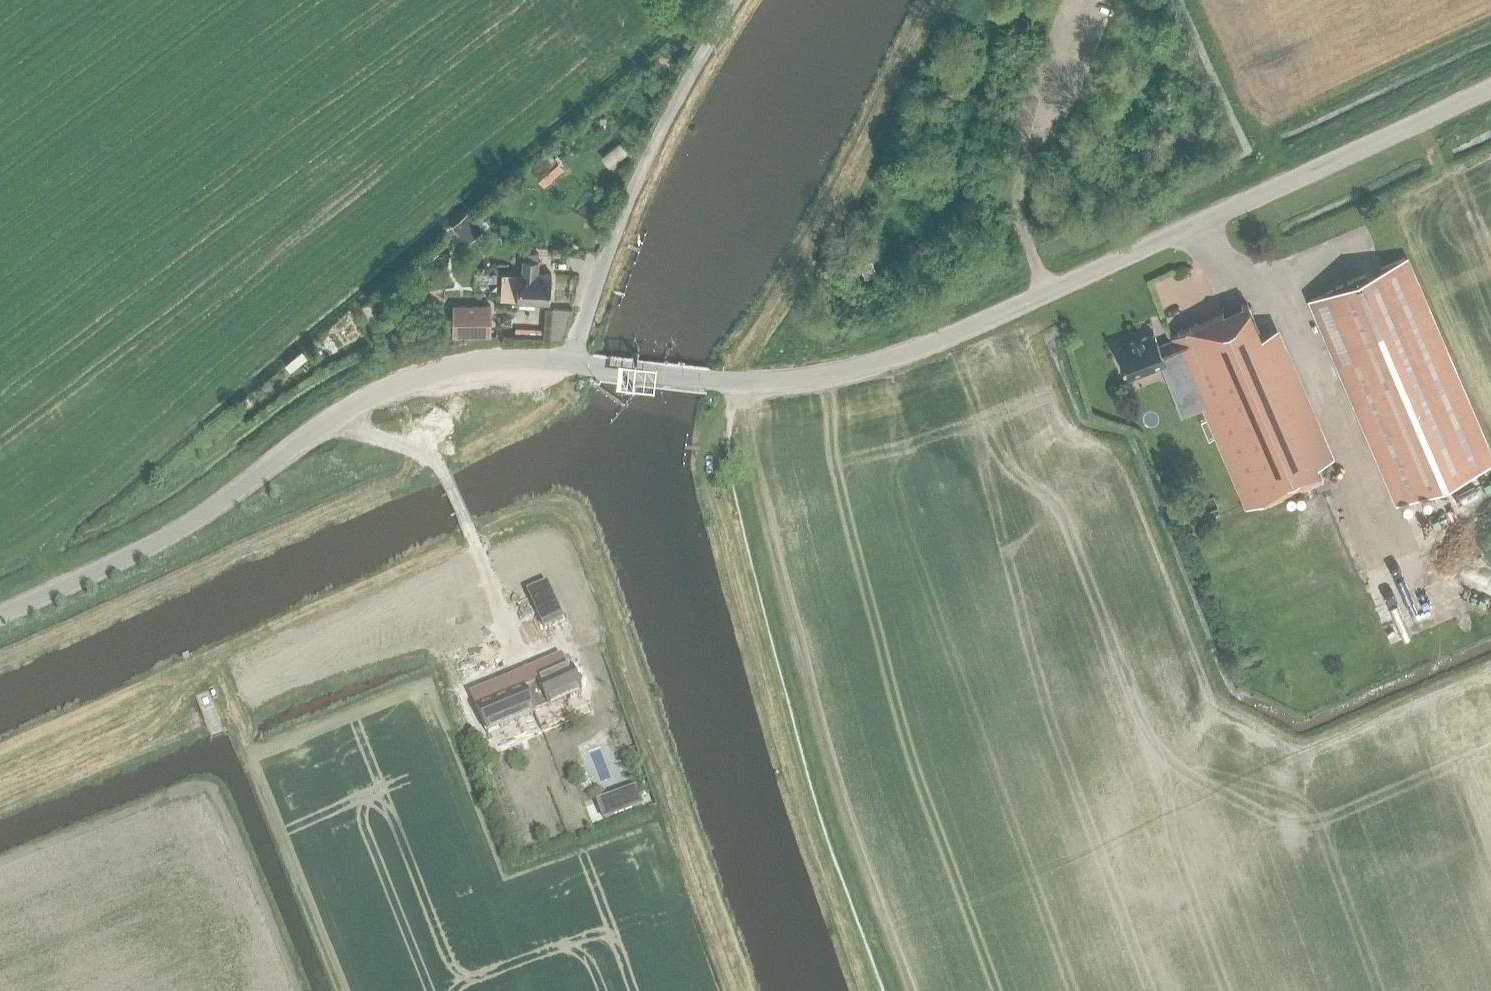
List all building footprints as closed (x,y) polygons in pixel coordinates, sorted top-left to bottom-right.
[(549,152),(529,168),(538,179),(558,162),(549,152)] [(453,226),(468,243),(474,238),(484,230),(468,212),(466,214),(453,226)] [(1399,502),(1490,462),(1490,460),(1405,259),(1312,299),(1399,502)] [(547,302),(549,276),(534,275),(535,261),(522,260),(521,273),(501,272),(500,297),(516,299),(516,300),(547,302)] [(1166,359),(1178,354),(1245,508),(1263,500),(1264,502),(1323,476),(1317,462),(1334,455),(1278,326),(1263,333),(1251,302),(1173,334),(1174,338),(1160,344),(1155,332),(1117,347),(1130,378),(1167,363),(1166,359)] [(453,335),(491,336),(492,306),(453,305),(453,335)] [(553,308),(552,340),(562,341),(570,309),(553,308)] [(562,620),(551,596),(546,585),(527,593),(532,604),(543,628),(562,620)] [(532,606),(503,616),(509,633),(495,638),(504,664),(547,650),(532,606)] [(549,708),(582,694),(571,669),(550,678),(545,667),(533,673),(549,708)] [(468,679),(477,703),(499,694),(489,670),(468,679)] [(596,802),(603,821),(643,806),(636,787),(596,802)]
